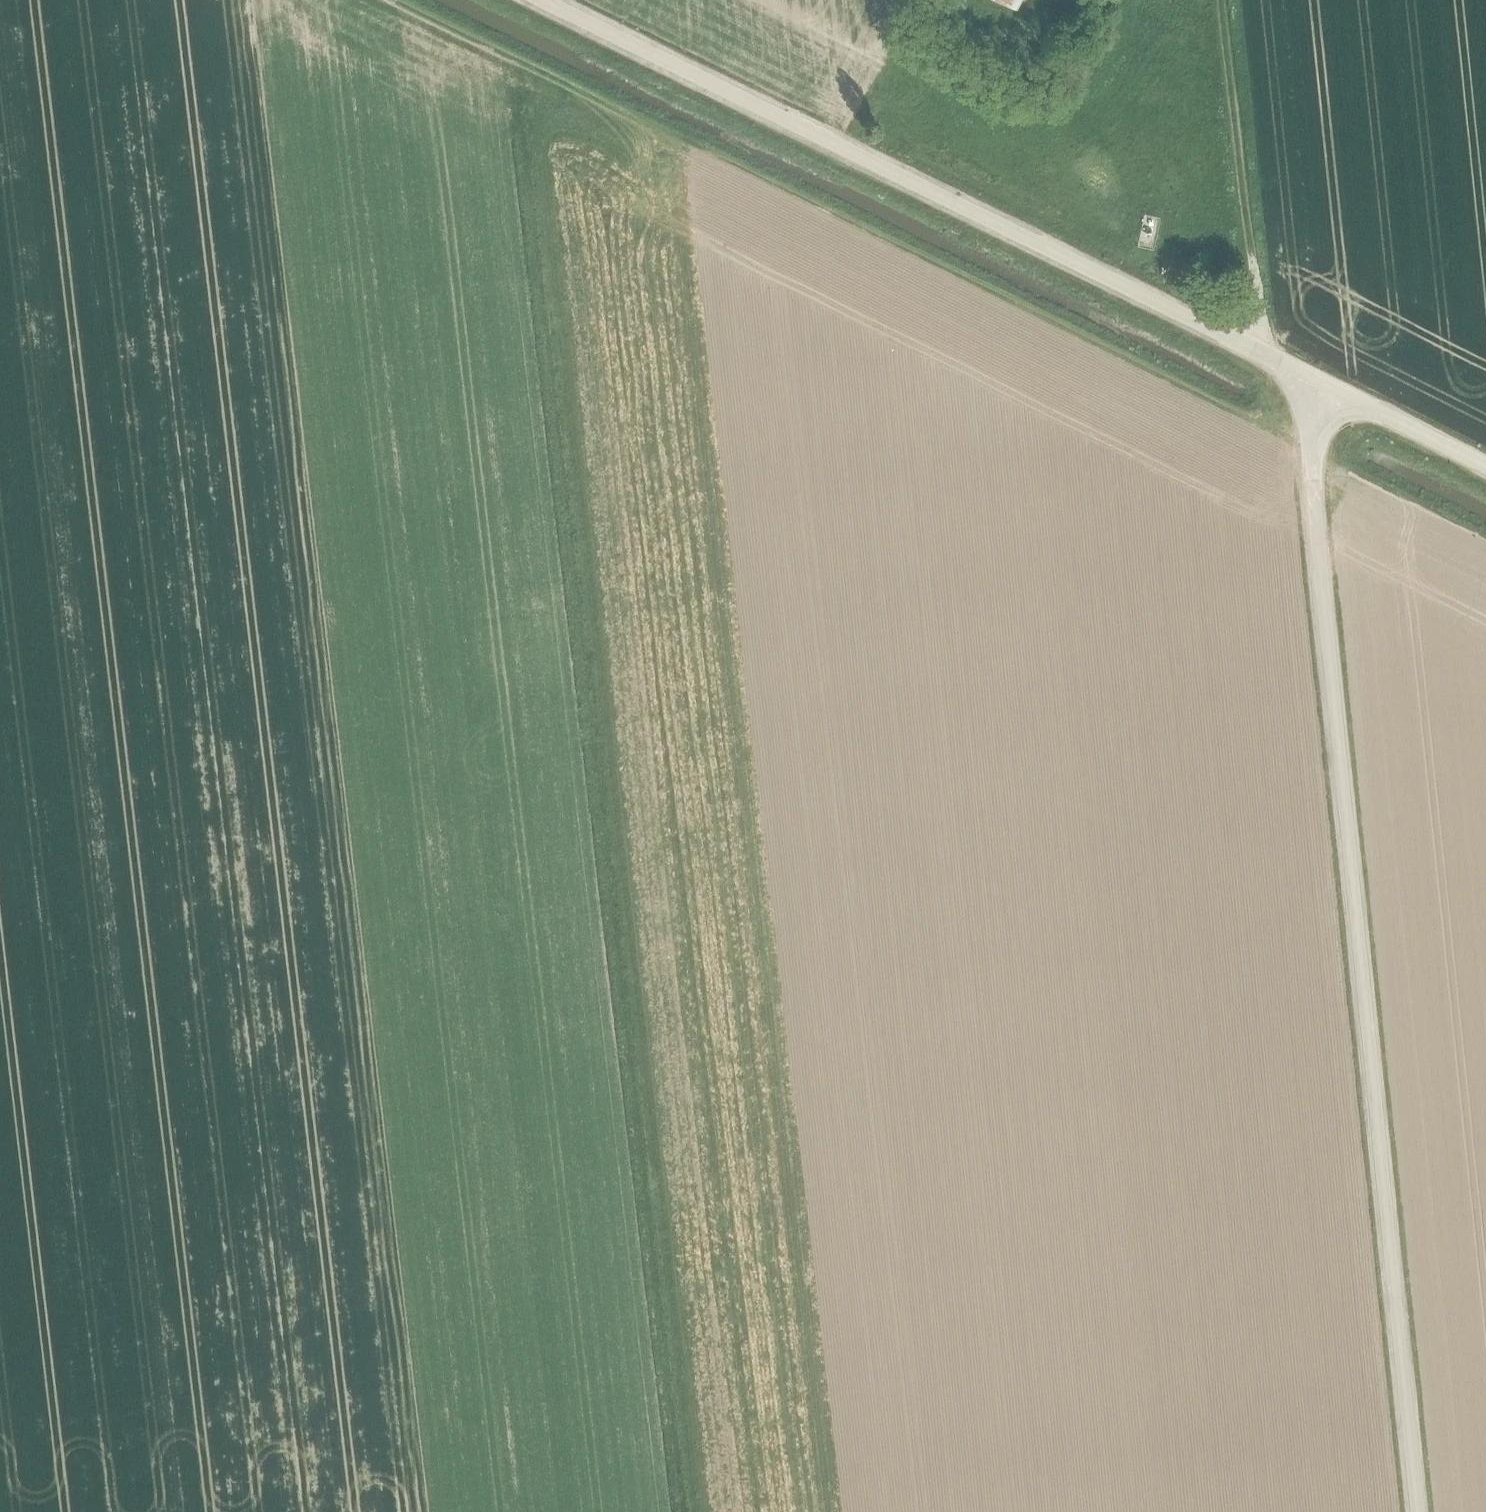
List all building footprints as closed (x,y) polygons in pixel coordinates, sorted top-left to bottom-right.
[(1019,11),(1024,0),(997,0),(1019,11)]
